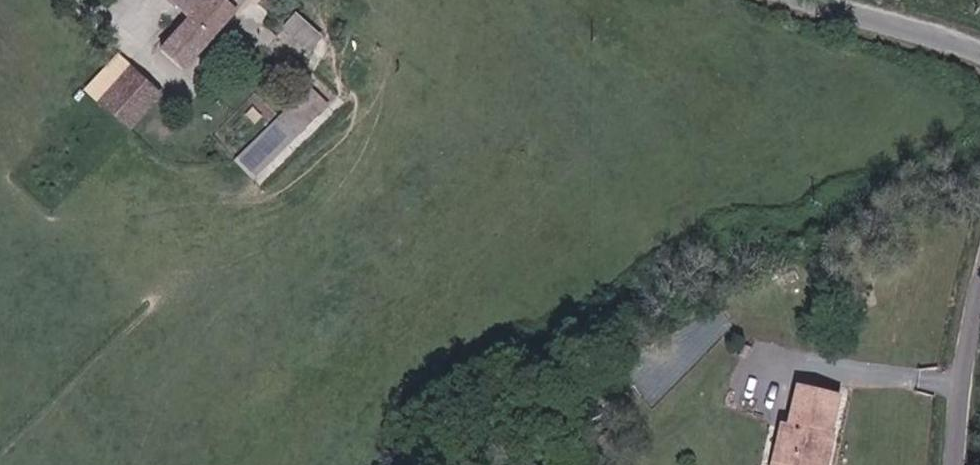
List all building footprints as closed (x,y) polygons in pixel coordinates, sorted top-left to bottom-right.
[(187,21),(158,53),(182,73),(246,1),(244,0),(164,0),(187,21)] [(283,45),(301,26),(292,18),(275,37),(283,45)] [(131,74),(118,64),(88,98),(99,109),(131,74)] [(131,74),(99,109),(125,134),(158,99),(131,74)] [(314,138),(352,93),(329,75),(290,122),(294,120),(314,138)] [(287,170),(314,138),(294,120),(290,122),(265,151),(287,170)] [(836,430),(831,430),(837,390),(796,385),(791,424),(784,424),(778,464),(785,464),(800,464),(802,451),(815,452),(813,464),(831,464),(836,430)] [(815,452),(802,451),(800,464),(813,464),(815,452)]
